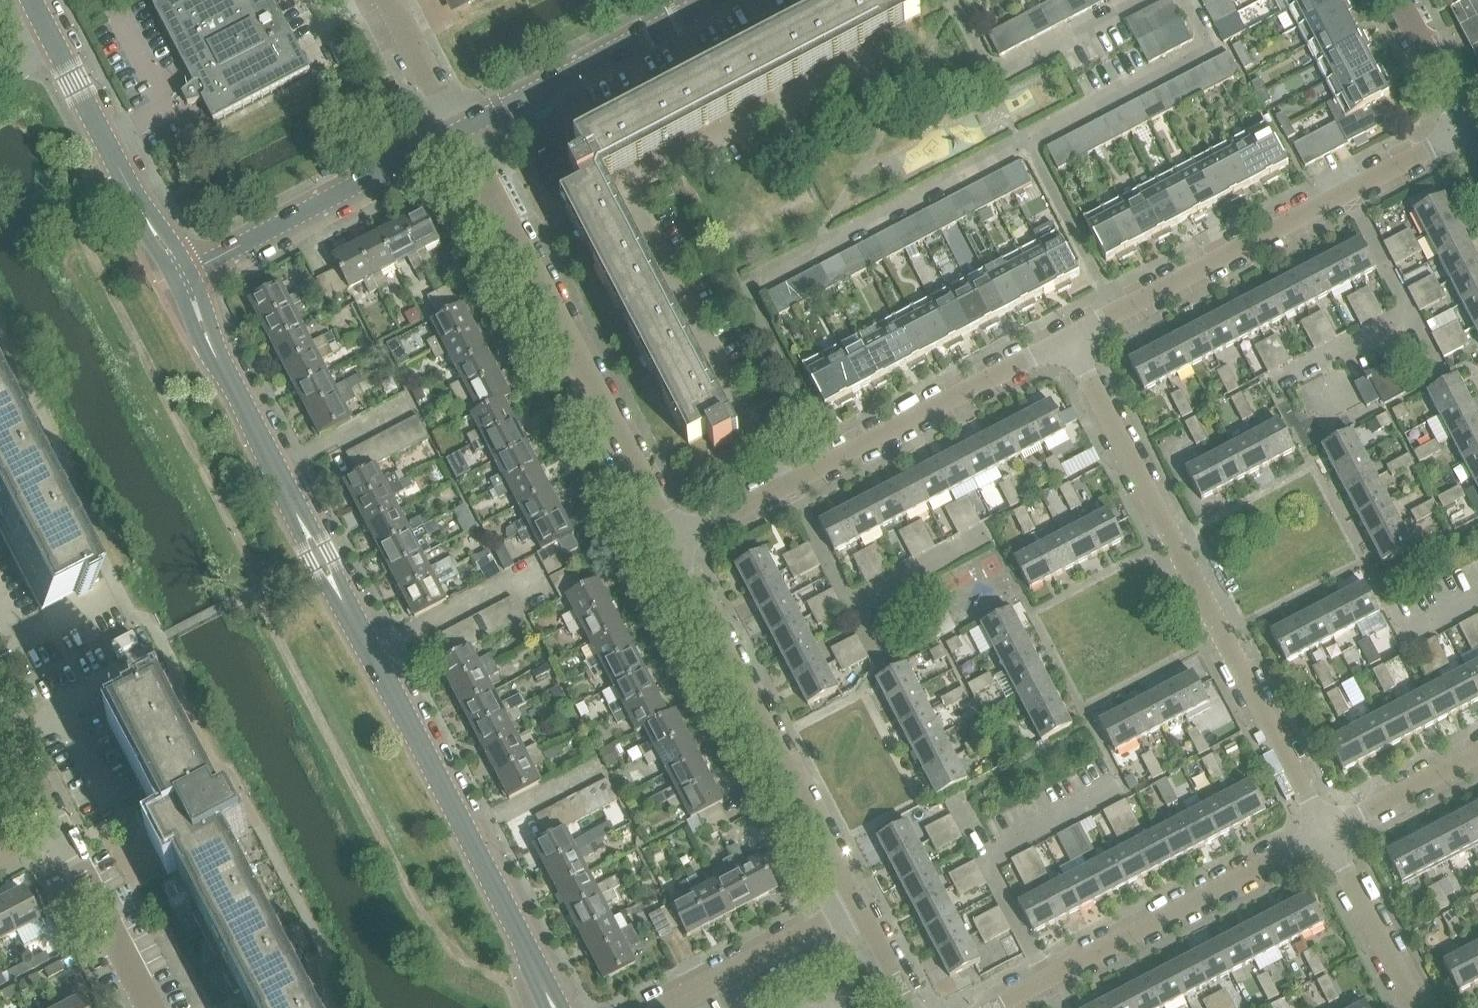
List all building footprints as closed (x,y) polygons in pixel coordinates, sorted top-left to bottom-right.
[(194,85),(183,95),(188,106),(203,102),(214,123),(224,117),(225,119),(226,118),(225,117),(234,113),(234,114),(235,113),(235,112),(243,108),(244,109),(245,108),(244,107),(252,103),(253,104),(254,103),(254,102),(262,98),(262,99),(264,98),(263,97),(271,93),(272,94),(273,93),(272,92),(280,88),(281,89),(282,89),(282,87),(290,83),(290,84),(292,84),(291,83),(299,78),(300,80),(301,79),(300,78),(311,72),(301,54),(273,0),(169,0),(154,8),(159,18),(158,18),(159,20),(160,19),(164,27),(163,28),(164,29),(165,28),(169,37),(168,37),(169,38),(170,38),(174,46),(173,47),(174,48),(175,47),(179,55),(178,56),(178,57),(180,56),(194,85)] [(453,9),(467,1),(469,5),(478,0),(448,0),(453,9)] [(610,190),(614,176),(892,31),(891,31),(905,24),(921,16),(920,14),(917,9),(918,9),(914,0),(847,0),(578,141),(577,141),(575,142),(576,143),(571,146),(544,160),(545,160),(534,166),(556,207),(563,203),(563,204),(564,203),(688,443),(689,445),(707,436),(715,450),(733,441),(733,440),(738,437),(738,438),(739,437),(731,421),(610,190)] [(1063,0),(1055,0),(1043,6),(1055,29),(1073,19),(1063,0)] [(1073,19),(1091,10),(1086,0),(1063,0),(1073,19)] [(1091,10),(1109,0),(1086,0),(1091,10)] [(1167,28),(1181,20),(1171,0),(1166,0),(1155,6),(1167,28)] [(1237,14),(1230,0),(1220,0),(1205,8),(1215,26),(1237,14)] [(1288,10),(1308,0),(1283,0),(1288,10)] [(1348,2),(1347,0),(1308,0),(1288,10),(1298,28),(1348,2)] [(1450,9),(1466,38),(1477,62),(1477,0),(1468,0),(1450,9)] [(1307,46),(1320,40),(1351,23),(1345,12),(1351,9),(1350,8),(1351,7),(1348,2),(1298,28),(1307,46)] [(1055,29),(1043,6),(1025,16),(1036,38),(1055,29)] [(1141,13),(1152,35),(1167,28),(1155,6),(1141,13)] [(1138,43),(1143,40),(1152,35),(1141,13),(1126,21),(1138,43)] [(1224,44),(1229,41),(1247,32),(1237,14),(1215,26),(1224,44)] [(1036,38),(1025,16),(1007,25),(1018,48),(1036,38)] [(1167,28),(1178,50),(1193,42),(1181,20),(1167,28)] [(1307,46),(1317,64),(1367,38),(1364,33),(1363,31),(1357,34),(1351,23),(1320,40),(1307,46)] [(1000,57),(1018,48),(1007,25),(988,35),(1000,57)] [(1164,57),(1178,50),(1167,28),(1152,35),(1164,57)] [(1138,43),(1139,46),(1149,65),(1164,57),(1152,35),(1143,40),(1138,43)] [(1317,64),(1326,83),(1370,60),(1364,49),(1370,46),(1369,44),(1370,43),(1367,38),(1317,64)] [(1239,59),(1247,55),(1241,44),(1233,48),(1239,59)] [(1229,53),(1210,63),(1222,85),(1241,75),(1229,53)] [(1247,55),(1239,59),(1245,70),(1253,66),(1247,55)] [(1326,83),(1336,101),(1386,74),(1383,69),(1382,69),(1382,67),(1376,70),(1370,60),(1326,83)] [(1210,63),(1192,72),(1204,95),(1222,85),(1210,63)] [(1192,72),(1174,82),(1186,104),(1204,95),(1192,72)] [(1334,152),(1349,145),(1349,143),(1395,119),(1385,99),(1389,96),(1383,85),(1389,82),(1388,80),(1389,80),(1386,74),(1336,101),(1327,105),(1336,123),(1323,130),(1334,152)] [(1258,95),(1266,91),(1260,80),(1252,84),(1258,95)] [(1174,82),(1156,91),(1168,113),(1186,104),(1174,82)] [(1156,91),(1138,101),(1150,123),(1168,113),(1156,91)] [(1266,91),(1258,95),(1264,106),(1271,102),(1266,91)] [(1138,101),(1120,110),(1132,132),(1150,123),(1138,101)] [(1120,110),(1102,119),(1113,142),(1132,132),(1120,110)] [(1282,129),(1290,124),(1284,113),(1276,117),(1282,129)] [(1102,119),(1084,129),(1095,151),(1113,142),(1102,119)] [(1247,133),(1273,183),(1279,180),(1278,180),(1280,179),(1277,173),(1289,167),(1266,123),(1247,133)] [(1290,124),(1282,129),(1288,140),(1296,136),(1290,124)] [(1084,129),(1066,138),(1077,161),(1095,151),(1084,129)] [(1320,160),(1333,153),(1334,152),(1323,130),(1309,138),(1320,160)] [(1247,133),(1229,142),(1252,186),(1263,181),(1266,186),(1268,185),(1268,186),(1273,183),(1247,133)] [(1066,138),(1047,148),(1059,170),(1077,161),(1066,138)] [(1306,168),(1319,161),(1320,160),(1309,138),(1294,145),(1306,168)] [(1229,142),(1211,152),(1237,202),(1242,199),(1244,198),(1241,192),(1252,186),(1229,142)] [(1211,152),(1193,161),(1216,205),(1227,199),(1230,205),(1232,204),(1232,205),(1237,202),(1211,152)] [(1193,161),(1175,171),(1201,221),(1206,218),(1208,217),(1205,211),(1216,205),(1193,161)] [(1002,172),(1013,194),(1032,184),(1020,162),(1002,172)] [(1175,171),(1157,180),(1180,224),(1191,218),(1194,224),(1195,223),(1196,224),(1201,221),(1175,171)] [(984,181),(995,203),(1013,194),(1002,172),(984,181)] [(1157,180),(1138,190),(1165,240),(1170,237),(1170,236),(1172,235),(1169,230),(1180,224),(1157,180)] [(977,213),(995,203),(984,181),(966,191),(977,213)] [(654,208),(675,196),(669,184),(660,188),(656,191),(647,195),(654,208)] [(1138,190),(1120,199),(1143,243),(1155,237),(1157,243),(1159,242),(1160,243),(1165,240),(1138,190)] [(959,222),(977,213),(966,191),(947,200),(959,222)] [(1426,235),(1457,219),(1445,196),(1414,212),(1426,235)] [(1120,199),(1102,208),(1129,259),(1134,256),(1134,255),(1135,254),(1133,249),(1143,243),(1120,199)] [(941,232),(959,222),(947,200),(929,209),(941,232)] [(1129,259),(1102,208),(1084,218),(1107,262),(1118,256),(1121,262),(1123,261),(1123,262),(1129,259)] [(923,241),(941,232),(929,209),(911,219),(923,241)] [(401,222),(424,266),(432,262),(426,250),(441,242),(424,210),(401,222)] [(993,218),(988,210),(979,215),(984,226),(991,222),(993,218)] [(905,251),(923,241),(911,219),(893,228),(905,251)] [(1457,219),(1426,235),(1438,258),(1469,243),(1457,219)] [(378,234),(395,266),(408,259),(414,271),(416,270),(424,266),(401,222),(378,234)] [(887,260),(905,251),(893,228),(875,238),(887,260)] [(1384,244),(1386,248),(1390,255),(1416,242),(1410,230),(1384,244)] [(1038,242),(1065,292),(1070,289),(1071,288),(1068,282),(1080,276),(1057,232),(1038,242)] [(395,266),(378,234),(356,246),(379,290),(387,286),(381,274),(395,266)] [(869,270),(887,260),(875,238),(857,247),(869,270)] [(1376,271),(1361,240),(1337,252),(1353,283),(1376,271)] [(1038,242),(1020,251),(1043,295),(1054,290),(1057,295),(1059,294),(1059,295),(1065,292),(1038,242)] [(1416,242),(1390,255),(1396,266),(1422,253),(1416,242)] [(1438,258),(1450,282),(1477,267),(1477,260),(1469,243),(1438,258)] [(338,269),(350,291),(364,283),(370,294),(379,290),(356,246),(333,258),(338,269)] [(919,256),(914,246),(905,251),(910,261),(919,256)] [(851,279),(869,270),(857,247),(839,257),(851,279)] [(1020,251),(1002,261),(1029,311),(1034,308),(1033,308),(1035,307),(1032,301),(1043,295),(1020,251)] [(1330,295),(1353,283),(1337,252),(1314,264),(1330,295)] [(833,289),(851,279),(839,257),(821,266),(833,289)] [(1002,261),(984,270),(1007,314),(1018,308),(1021,314),(1023,313),(1023,314),(1029,311),(1002,261)] [(1307,307),(1330,295),(1314,264),(1291,276),(1307,307)] [(430,277),(424,266),(416,270),(421,281),(430,277)] [(815,298),(833,289),(821,266),(803,275),(815,298)] [(1450,282),(1463,305),(1477,297),(1477,267),(1450,282)] [(338,269),(328,275),(339,296),(350,291),(338,269)] [(984,270),(966,280),(992,330),(998,327),(997,326),(999,326),(996,320),(1007,314),(984,270)] [(442,274),(431,279),(438,292),(449,287),(442,274)] [(328,275),(317,281),(329,302),(339,296),(328,275)] [(785,285),(796,307),(815,298),(803,275),(785,285)] [(1284,319),(1307,307),(1291,276),(1268,289),(1284,319)] [(1414,301),(1440,287),(1434,276),(1408,290),(1414,301)] [(966,280),(948,289),(971,333),(982,327),(985,333),(987,332),(987,333),(992,330),(966,280)] [(261,324),(305,302),(300,293),(288,300),(281,284),(249,301),(261,324)] [(796,307),(785,285),(766,295),(778,317),(796,307)] [(438,292),(428,298),(434,308),(455,297),(449,288),(449,287),(438,292)] [(1440,287),(1414,301),(1420,312),(1446,298),(1440,287)] [(948,289),(930,299),(956,349),(962,346),(961,345),(963,344),(960,339),(971,333),(948,289)] [(1261,331),(1284,319),(1268,289),(1245,301),(1261,331)] [(1372,320),(1383,314),(1370,289),(1359,295),(1372,320)] [(1361,325),(1372,320),(1359,295),(1348,301),(1361,325)] [(455,297),(434,308),(439,318),(460,308),(455,297)] [(1463,305),(1475,328),(1477,327),(1477,297),(1463,305)] [(930,299),(912,308),(935,352),(946,346),(949,352),(951,351),(951,352),(956,349),(930,299)] [(1237,343),(1261,331),(1245,301),(1222,313),(1237,343)] [(273,347),(304,330),(297,317),(309,310),(305,302),(261,324),(273,347)] [(440,336),(428,343),(432,352),(477,328),(465,305),(460,308),(439,318),(432,322),(440,336)] [(912,308),(894,317),(920,368),(925,365),(925,364),(927,363),(924,358),(935,352),(912,308)] [(419,322),(415,313),(406,318),(410,327),(419,322)] [(1222,313),(1198,325),(1214,355),(1237,343),(1222,313)] [(1326,344),(1337,338),(1322,313),(1311,318),(1326,344)] [(894,317),(876,327),(899,371),(910,365),(913,371),(914,370),(915,370),(920,368),(894,317)] [(1315,350),(1326,344),(1311,318),(1300,324),(1315,350)] [(1458,322),(1432,336),(1438,347),(1464,333),(1458,322)] [(1191,368),(1214,355),(1198,325),(1175,337),(1191,368)] [(876,327),(858,336),(884,387),(889,384),(889,383),(891,382),(888,377),(899,371),(876,327)] [(477,328),(432,352),(437,360),(449,354),(456,368),(488,350),(477,328)] [(304,330),(273,347),(285,369),(329,346),(328,345),(324,338),(324,337),(312,344),(304,330)] [(1470,344),(1464,333),(1438,347),(1444,358),(1470,344)] [(336,341),(332,334),(324,338),(328,345),(336,341)] [(858,336),(839,346),(862,390),(874,384),(876,390),(878,389),(879,389),(884,387),(858,336)] [(1280,368),(1291,362),(1277,336),(1266,342),(1280,368)] [(1168,380),(1191,368),(1175,337),(1152,349),(1168,380)] [(401,354),(394,341),(386,345),(393,358),(401,354)] [(341,351),(336,342),(329,346),(333,355),(341,351)] [(1269,374),(1280,368),(1266,342),(1255,348),(1269,374)] [(296,391),(328,375),(321,361),(333,355),(329,346),(285,369),(296,391)] [(839,346),(821,355),(848,406),(853,403),(853,402),(854,401),(852,395),(862,390),(839,346)] [(1168,380),(1152,349),(1129,361),(1145,392),(1168,380)] [(463,381),(451,387),(456,396),(500,373),(488,350),(456,368),(463,381)] [(848,406),(821,355),(803,365),(826,409),(837,403),(840,409),(842,408),(848,406)] [(1370,376),(1382,399),(1385,403),(1404,395),(1389,366),(1370,376)] [(1222,383),(1232,378),(1226,367),(1216,372),(1222,383)] [(500,373),(456,396),(460,404),(472,398),(479,413),(504,400),(512,396),(500,373)] [(308,414),(352,391),(347,382),(335,389),(328,375),(296,391),(308,414)] [(363,385),(359,376),(348,382),(352,391),(363,385)] [(1382,399),(1370,376),(1365,379),(1366,379),(1355,384),(1367,407),(1382,399)] [(1439,416),(1470,400),(1458,377),(1427,393),(1439,416)] [(1232,378),(1222,383),(1228,394),(1238,389),(1232,378)] [(41,611),(99,581),(75,536),(79,534),(54,486),(50,488),(35,460),(40,457),(30,438),(25,440),(12,415),(17,412),(0,379),(0,533),(41,611)] [(778,400),(767,381),(746,392),(756,411),(778,400)] [(425,399),(419,387),(411,392),(417,403),(425,399)] [(320,437),(352,420),(344,406),(356,399),(352,391),(308,414),(320,437)] [(1177,407),(1188,401),(1183,391),(1172,396),(1177,407)] [(1237,411),(1247,405),(1242,395),(1232,400),(1237,411)] [(472,445),(516,422),(504,400),(479,413),(472,416),(479,430),(468,436),(472,445)] [(1439,416),(1452,439),(1477,426),(1477,416),(1470,400),(1439,416)] [(1188,401),(1177,407),(1183,418),(1194,412),(1188,401)] [(1028,414),(1044,444),(1067,432),(1064,427),(1058,415),(1051,402),(1028,414)] [(1247,405),(1237,411),(1243,421),(1253,416),(1247,405)] [(1403,405),(1392,410),(1397,420),(1408,415),(1403,405)] [(786,417),(791,414),(793,413),(790,407),(783,410),(786,417)] [(1072,408),(1058,415),(1064,427),(1079,420),(1072,408)] [(1381,429),(1386,427),(1392,423),(1386,413),(1376,419),(1376,420),(1381,429)] [(1020,457),(1044,444),(1028,414),(1005,426),(1020,457)] [(430,437),(418,417),(407,422),(419,443),(430,437)] [(1192,434),(1202,429),(1196,418),(1186,423),(1192,434)] [(1376,420),(1368,424),(1374,434),(1382,430),(1381,429),(1376,420)] [(1256,433),(1272,464),(1295,452),(1279,421),(1256,433)] [(408,449),(419,443),(407,422),(397,427),(408,449)] [(516,422),(472,445),(477,454),(489,448),(496,462),(528,445),(516,422)] [(997,469),(1020,457),(1005,426),(981,438),(997,469)] [(1452,439),(1464,463),(1477,455),(1477,426),(1452,439)] [(398,454),(408,449),(397,427),(387,433),(398,454)] [(1202,429),(1192,434),(1197,445),(1208,440),(1202,429)] [(1334,471),(1365,455),(1353,432),(1322,448),(1334,471)] [(388,459),(398,454),(387,433),(377,438),(388,459)] [(1256,433),(1233,446),(1249,476),(1272,464),(1256,433)] [(378,464),(388,459),(377,438),(367,443),(378,464)] [(974,481),(997,469),(981,438),(958,450),(974,481)] [(1425,447),(1430,458),(1442,452),(1436,441),(1425,447)] [(368,470),(376,466),(378,464),(367,443),(357,449),(368,470)] [(528,445),(496,462),(503,475),(491,481),(495,490),(539,467),(528,445)] [(1233,446),(1209,458),(1225,489),(1249,476),(1233,446)] [(1430,458),(1425,447),(1414,452),(1419,463),(1430,458)] [(347,454),(358,475),(368,470),(357,449),(347,454)] [(951,493),(974,481),(958,450),(935,462),(951,493)] [(1365,455),(1334,471),(1347,494),(1377,479),(1365,455)] [(1399,460),(1404,471),(1415,466),(1409,455),(1399,460)] [(1464,463),(1476,486),(1477,485),(1477,455),(1464,463)] [(1052,474),(1062,468),(1057,458),(1047,463),(1052,474)] [(1225,489),(1209,458),(1186,470),(1202,501),(1225,489)] [(1404,471),(1399,460),(1387,467),(1392,477),(1404,471)] [(928,505),(951,493),(935,462),(912,475),(928,505)] [(356,506),(400,483),(395,474),(383,480),(376,466),(368,470),(358,475),(344,483),(356,506)] [(539,467),(495,490),(500,499),(512,493),(519,506),(551,490),(539,467)] [(1062,468),(1052,474),(1058,485),(1068,479),(1062,468)] [(905,517),(928,505),(912,475),(889,487),(905,517)] [(414,486),(409,478),(400,483),(405,491),(414,486)] [(1377,479),(1347,494),(1359,518),(1389,502),(1377,479)] [(1005,498),(1016,492),(1010,482),(999,487),(1005,498)] [(368,528),(400,512),(393,497),(404,492),(400,483),(356,506),(368,528)] [(1067,501),(1077,496),(1071,485),(1061,491),(1067,501)] [(882,529),(905,517),(889,487),(866,499),(882,529)] [(1449,493),(1454,502),(1465,497),(1460,487),(1449,493)] [(519,535),(563,512),(551,490),(519,506),(526,519),(514,525),(519,535)] [(1016,492),(1005,498),(1011,508),(1021,503),(1016,492)] [(1454,502),(1449,493),(1439,499),(1443,508),(1454,502)] [(1077,496),(1067,501),(1072,512),(1082,507),(1077,496)] [(981,524),(968,498),(957,504),(970,530),(981,524)] [(858,541),(882,529),(866,499),(842,511),(858,541)] [(1371,541),(1386,533),(1401,525),(1389,502),(1359,518),(1371,541)] [(1422,508),(1427,516),(1438,511),(1433,502),(1422,508)] [(959,535),(970,530),(957,504),(945,509),(959,535)] [(1427,516),(1422,508),(1411,513),(1416,522),(1427,516)] [(1020,525),(1030,520),(1025,510),(1015,515),(1020,525)] [(858,541),(842,511),(819,523),(835,553),(858,541)] [(1084,523),(1100,554),(1124,541),(1108,511),(1084,523)] [(400,512),(368,528),(380,550),(423,528),(419,519),(406,525),(400,512)] [(559,543),(564,554),(566,558),(580,551),(572,536),(575,535),(563,512),(519,535),(523,543),(535,537),(543,552),(559,543)] [(477,528),(470,514),(459,520),(463,528),(466,534),(477,528)] [(430,524),(425,516),(419,519),(423,528),(430,524)] [(1030,520),(1020,525),(1025,535),(1035,530),(1030,520)] [(911,528),(924,554),(935,548),(922,523),(911,528)] [(1061,535),(1077,566),(1100,554),(1084,523),(1061,535)] [(1383,564),(1386,562),(1414,549),(1401,525),(1386,533),(1371,541),(1383,564)] [(423,528),(380,550),(391,573),(423,556),(416,542),(428,536),(423,528)] [(519,535),(515,528),(508,532),(507,536),(509,540),(519,535)] [(924,554),(911,528),(900,534),(913,560),(924,554)] [(1038,548),(1054,578),(1077,566),(1061,535),(1038,548)] [(543,552),(538,555),(543,565),(564,554),(559,543),(543,552)] [(815,555),(809,544),(783,558),(789,569),(815,555)] [(878,578),(889,572),(876,547),(865,552),(878,578)] [(1054,578),(1038,548),(1015,560),(1030,590),(1054,578)] [(495,563),(493,559),(488,550),(472,559),(479,571),(481,570),(495,563)] [(779,574),(767,551),(736,567),(748,590),(779,574)] [(867,584),(878,578),(865,552),(854,558),(867,584)] [(564,554),(543,565),(548,575),(569,564),(566,558),(564,554)] [(821,567),(815,555),(789,569),(795,580),(821,567)] [(423,556),(391,573),(403,595),(456,567),(451,559),(442,564),(430,570),(423,556)] [(495,563),(481,570),(487,581),(500,574),(495,563)] [(415,618),(447,602),(439,588),(460,576),(456,567),(403,595),(415,618)] [(577,579),(572,569),(551,579),(556,589),(577,579)] [(791,597),(779,574),(748,590),(761,613),(791,597)] [(561,600),(566,597),(583,589),(577,579),(556,589),(561,600)] [(583,589),(566,597),(574,612),(562,618),(567,627),(611,604),(599,581),(583,589)] [(1341,596),(1356,626),(1380,613),(1364,584),(1341,596)] [(839,601),(833,590),(807,604),(813,615),(839,601)] [(1333,638),(1356,626),(1341,596),(1318,609),(1333,638)] [(803,621),(791,597),(761,613),(773,636),(803,621)] [(523,620),(513,598),(502,604),(513,625),(523,620)] [(845,613),(839,601),(813,615),(819,626),(845,613)] [(503,630),(513,625),(502,604),(492,609),(503,630)] [(611,604),(567,627),(571,636),(584,630),(591,643),(623,626),(611,604)] [(944,606),(916,620),(929,643),(956,629),(944,606)] [(493,635),(503,630),(492,609),(482,614),(493,635)] [(1310,651),(1333,638),(1318,609),(1294,621),(1310,651)] [(994,649),(1024,633),(1012,610),(981,626),(994,649)] [(483,641),(493,635),(482,614),(472,619),(483,641)] [(473,646),(483,641),(472,619),(462,625),(473,646)] [(527,627),(523,620),(513,625),(517,632),(527,627)] [(1470,620),(1459,626),(1473,651),(1477,649),(1477,635),(1470,620)] [(815,644),(803,621),(773,636),(785,660),(815,644)] [(1287,663),(1310,651),(1294,621),(1271,633),(1287,663)] [(463,651),(471,647),(473,646),(462,625),(452,630),(463,651)] [(623,626),(591,643),(592,645),(582,650),(588,662),(586,663),(590,672),(634,649),(623,626)] [(441,635),(452,657),(463,651),(452,630),(441,635)] [(1024,633),(994,649),(1006,673),(1036,657),(1024,633)] [(863,648),(857,636),(832,650),(838,661),(863,648)] [(946,645),(949,650),(951,654),(961,649),(956,639),(946,645)] [(1364,655),(1374,649),(1368,639),(1359,644),(1364,655)] [(1424,644),(1438,670),(1448,664),(1436,639),(1424,644)] [(827,667),(815,644),(785,660),(797,683),(827,667)] [(1438,670),(1424,644),(1413,650),(1427,675),(1438,670)] [(451,687),(494,664),(490,656),(479,662),(471,647),(463,651),(452,657),(439,664),(451,687)] [(869,659),(863,648),(838,661),(843,672),(869,659)] [(929,653),(934,663),(945,658),(940,648),(929,653)] [(634,649),(590,672),(595,680),(607,674),(614,688),(646,671),(634,649)] [(1374,649),(1364,655),(1370,665),(1380,660),(1374,649)] [(1036,657),(1006,673),(1018,696),(1048,680),(1036,657)] [(1319,678),(1328,673),(1323,663),(1314,668),(1319,678)] [(1467,669),(1477,691),(1477,663),(1467,669)] [(494,664),(451,687),(463,709),(494,693),(487,679),(499,674),(494,664)] [(537,679),(551,672),(547,665),(534,672),(537,679)] [(889,704),(918,688),(906,665),(877,681),(889,704)] [(1379,682),(1386,678),(1388,677),(1383,666),(1373,671),(1379,682)] [(840,690),(827,667),(797,683),(809,706),(840,690)] [(1467,669),(1444,681),(1459,712),(1477,702),(1477,691),(1467,669)] [(646,671),(614,688),(621,702),(609,707),(614,716),(658,694),(646,671)] [(1186,716),(1209,704),(1193,673),(1170,686),(1186,716)] [(1328,673),(1319,678),(1324,689),(1334,684),(1328,673)] [(979,681),(984,690),(995,684),(990,675),(979,681)] [(1388,677),(1386,678),(1379,682),(1385,692),(1394,688),(1388,677)] [(1048,680),(1018,696),(1030,719),(1060,703),(1048,680)] [(984,690),(979,681),(968,686),(973,696),(984,690)] [(1459,712),(1444,681),(1420,693),(1436,724),(1459,712)] [(1162,728),(1186,716),(1170,686),(1147,698),(1162,728)] [(566,700),(559,687),(551,692),(558,704),(566,700)] [(931,711),(918,688),(889,704),(901,727),(931,711)] [(952,695),(957,704),(968,699),(963,689),(952,695)] [(1334,706),(1343,701),(1337,690),(1328,695),(1334,706)] [(494,693),(463,709),(474,732),(518,709),(527,704),(522,696),(502,707),(494,693)] [(1436,724),(1420,693),(1397,706),(1413,736),(1436,724)] [(658,694),(614,716),(618,725),(630,719),(638,733),(645,730),(645,729),(669,716),(658,694)] [(957,704),(952,695),(942,700),(947,710),(957,704)] [(114,726),(115,728),(145,786),(150,795),(159,811),(144,819),(159,848),(159,849),(162,854),(162,855),(165,854),(170,864),(168,866),(172,873),(172,874),(180,890),(185,887),(198,912),(193,915),(212,950),(217,948),(230,974),(225,976),(235,995),(245,990),(250,999),(246,1003),(248,1007),(322,1007),(304,974),(298,962),(303,960),(303,959),(293,941),(288,944),(275,918),(280,916),(262,881),(257,884),(243,857),(248,855),(241,841),(239,837),(245,834),(245,833),(233,810),(232,808),(230,809),(216,782),(172,696),(160,702),(145,710),(114,726)] [(1139,740),(1162,728),(1147,698),(1123,710),(1139,740)] [(1343,701),(1334,706),(1339,717),(1349,712),(1343,701)] [(1060,703),(1030,719),(1042,742),(1073,727),(1060,703)] [(1374,718),(1386,741),(1390,748),(1413,736),(1397,706),(1374,718)] [(518,709),(474,732),(486,754),(518,737),(511,724),(523,718),(518,709)] [(578,723),(571,710),(564,714),(570,727),(578,723)] [(1139,740),(1123,710),(1100,722),(1116,752),(1139,740)] [(943,735),(931,711),(901,727),(913,750),(943,735)] [(644,758),(689,735),(677,712),(669,716),(645,729),(645,730),(652,744),(640,750),(644,758)] [(1374,718),(1351,730),(1367,760),(1390,748),(1386,741),(1374,718)] [(1004,727),(1008,736),(1019,731),(1014,722),(1004,727)] [(1008,736),(1004,727),(993,732),(998,742),(1008,736)] [(1194,745),(1204,739),(1199,729),(1189,734),(1194,745)] [(1367,760),(1351,730),(1328,742),(1344,772),(1367,760)] [(668,774),(701,757),(689,735),(644,758),(649,767),(661,761),(668,774)] [(955,758),(943,735),(913,750),(926,773),(955,758)] [(976,741),(981,751),(992,745),(987,735),(976,741)] [(518,737),(486,754),(498,777),(542,754),(537,745),(525,751),(518,737)] [(1204,739),(1194,745),(1200,755),(1210,750),(1204,739)] [(981,751),(976,741),(966,747),(971,756),(981,751)] [(546,762),(562,754),(557,745),(542,754),(546,762)] [(621,763),(613,749),(601,756),(608,770),(621,763)] [(1147,769),(1157,763),(1152,753),(1142,758),(1147,769)] [(510,800),(542,783),(534,769),(546,762),(542,754),(498,777),(510,800)] [(1208,772),(1218,766),(1213,756),(1203,761),(1208,772)] [(668,803),(712,779),(701,757),(668,774),(675,788),(664,795),(668,803)] [(955,758),(926,773),(938,797),(967,781),(955,758)] [(1157,763),(1147,769),(1153,779),(1163,774),(1157,763)] [(1218,766),(1208,772),(1214,782),(1224,777),(1218,766)] [(1125,780),(1131,791),(1139,787),(1133,776),(1125,780)] [(721,805),(725,803),(712,779),(668,803),(673,812),(684,805),(692,819),(699,816),(705,826),(726,815),(721,805)] [(619,801),(608,780),(597,785),(608,807),(619,801)] [(1161,796),(1172,791),(1166,780),(1156,786),(1161,796)] [(1227,795),(1243,825),(1266,813),(1250,783),(1227,795)] [(597,785),(587,790),(598,812),(608,807),(597,785)] [(587,790),(577,796),(588,817),(598,812),(587,790)] [(1172,791),(1161,796),(1167,807),(1177,802),(1172,791)] [(654,810),(668,803),(664,795),(650,802),(654,810)] [(1227,795),(1204,807),(1220,837),(1243,825),(1227,795)] [(577,796),(567,801),(578,823),(588,817),(577,796)] [(567,801),(557,806),(568,828),(578,823),(567,801)] [(1126,801),(1115,807),(1128,832),(1138,826),(1126,801)] [(557,806),(547,811),(558,833),(566,829),(568,828),(557,806)] [(1472,848),(1477,845),(1477,806),(1456,818),(1472,848)] [(1115,807),(1104,813),(1116,837),(1128,832),(1115,807)] [(1204,807),(1181,819),(1196,849),(1220,837),(1204,807)] [(536,817),(547,838),(558,833),(547,811),(536,817)] [(699,816),(692,819),(687,822),(694,836),(706,830),(705,826),(699,816)] [(957,827),(951,816),(926,829),(932,840),(957,827)] [(1433,830),(1449,860),(1472,848),(1456,818),(1433,830)] [(1181,819),(1157,831),(1173,861),(1196,849),(1181,819)] [(890,862),(920,846),(908,823),(877,839),(890,862)] [(1080,825),(1069,831),(1082,856),(1093,850),(1080,825)] [(963,838),(957,827),(932,840),(937,852),(963,838)] [(558,833),(547,838),(534,845),(546,869),(590,846),(585,837),(573,843),(566,829),(558,833)] [(1410,842),(1425,872),(1449,860),(1433,830),(1410,842)] [(1069,831),(1057,837),(1071,862),(1082,856),(1069,831)] [(1157,831),(1134,843),(1150,874),(1173,861),(1157,831)] [(591,834),(585,837),(590,846),(596,843),(591,834)] [(1425,872),(1410,842),(1386,854),(1402,884),(1425,872)] [(1134,843),(1111,855),(1127,886),(1150,874),(1134,843)] [(590,846),(546,869),(558,891),(590,874),(582,861),(594,854),(590,846)] [(733,858),(756,901),(779,889),(763,858),(748,866),(741,854),(737,846),(729,850),(733,858)] [(920,846),(890,862),(902,885),(932,869),(920,846)] [(1034,849),(1023,855),(1036,880),(1047,874),(1034,849)] [(1023,855),(1012,861),(1025,886),(1036,880),(1023,855)] [(1111,855),(1088,867),(1104,898),(1127,886),(1111,855)] [(717,882),(733,913),(756,901),(733,858),(724,863),(726,866),(712,873),(717,882)] [(981,873),(975,862),(949,875),(955,886),(981,873)] [(1088,867),(1065,880),(1081,910),(1104,898),(1088,867)] [(697,877),(692,869),(687,872),(691,880),(697,877)] [(932,869),(902,885),(914,909),(945,893),(932,869)] [(987,884),(981,873),(955,886),(961,898),(987,884)] [(590,874),(558,891),(569,913),(613,890),(620,887),(616,878),(597,888),(590,874)] [(688,882),(711,925),(733,913),(717,882),(703,889),(697,877),(691,880),(688,882)] [(1065,880),(1042,892),(1058,922),(1081,910),(1065,880)] [(685,898),(660,911),(671,932),(682,926),(688,937),(711,925),(688,882),(679,886),(685,898)] [(1434,900),(1444,895),(1439,884),(1428,889),(1434,900)] [(38,921),(22,889),(0,901),(0,903),(16,932),(38,921)] [(613,890),(569,913),(581,936),(613,919),(606,905),(617,899),(613,890)] [(1058,922),(1042,892),(1018,904),(1034,934),(1058,922)] [(945,893),(914,909),(926,932),(957,916),(945,893)] [(1285,907),(1301,937),(1324,925),(1308,895),(1285,907)] [(1440,911),(1450,906),(1444,895),(1434,900),(1440,911)] [(16,932),(0,903),(0,941),(16,932)] [(1278,949),(1301,937),(1285,907),(1262,919),(1278,949)] [(1005,919),(999,908),(973,922),(979,933),(1005,919)] [(671,932),(660,911),(650,917),(660,938),(671,932)] [(1449,928),(1459,922),(1453,912),(1443,917),(1449,928)] [(957,916),(926,932),(938,955),(969,939),(957,916)] [(613,919),(581,936),(593,958),(636,935),(632,927),(621,933),(613,919)] [(1011,931),(1005,919),(979,933),(985,944),(1011,931)] [(1255,961),(1278,949),(1262,919),(1239,931),(1255,961)] [(1459,922),(1449,928),(1454,938),(1465,933),(1459,922)] [(1232,974),(1255,961),(1239,931),(1216,943),(1232,974)] [(636,935),(593,958),(605,981),(637,964),(630,952),(642,946),(636,935)] [(969,939),(938,955),(950,978),(981,962),(969,939)] [(1209,986),(1232,974),(1216,943),(1193,955),(1209,986)] [(1467,951),(1477,972),(1477,945),(1467,951)] [(1309,966),(1318,961),(1312,950),(1303,955),(1309,966)] [(1459,993),(1477,983),(1477,972),(1467,951),(1443,963),(1459,993)] [(36,968),(49,961),(45,954),(32,960),(36,968)] [(1185,998),(1209,986),(1193,955),(1169,967),(1185,998)] [(1318,961),(1309,966),(1315,976),(1324,972),(1318,961)] [(59,963),(45,971),(49,978),(63,971),(59,963)] [(12,980),(27,973),(23,965),(8,972),(12,980)] [(1185,998),(1169,967),(1146,979),(1161,1007),(1166,1007),(1185,998)] [(1262,990),(1273,985),(1267,974),(1257,979),(1262,990)] [(37,975),(22,982),(26,990),(41,982),(37,975)] [(1324,993),(1333,988),(1328,978),(1318,983),(1324,993)] [(1146,979),(1123,992),(1132,1007),(1161,1007),(1146,979)] [(1273,985),(1262,990),(1268,1001),(1278,996),(1273,985)] [(0,993),(0,995),(3,1001),(18,993),(14,986),(0,993)] [(1333,988),(1324,993),(1329,1004),(1339,998),(1333,988)] [(1226,991),(1215,997),(1220,1007),(1235,1007),(1226,991)] [(1123,992),(1100,1004),(1102,1007),(1132,1007),(1123,992)] [(1215,997),(1203,1003),(1206,1007),(1220,1007),(1215,997)] [(79,998),(59,1007),(84,1007),(79,998)]
